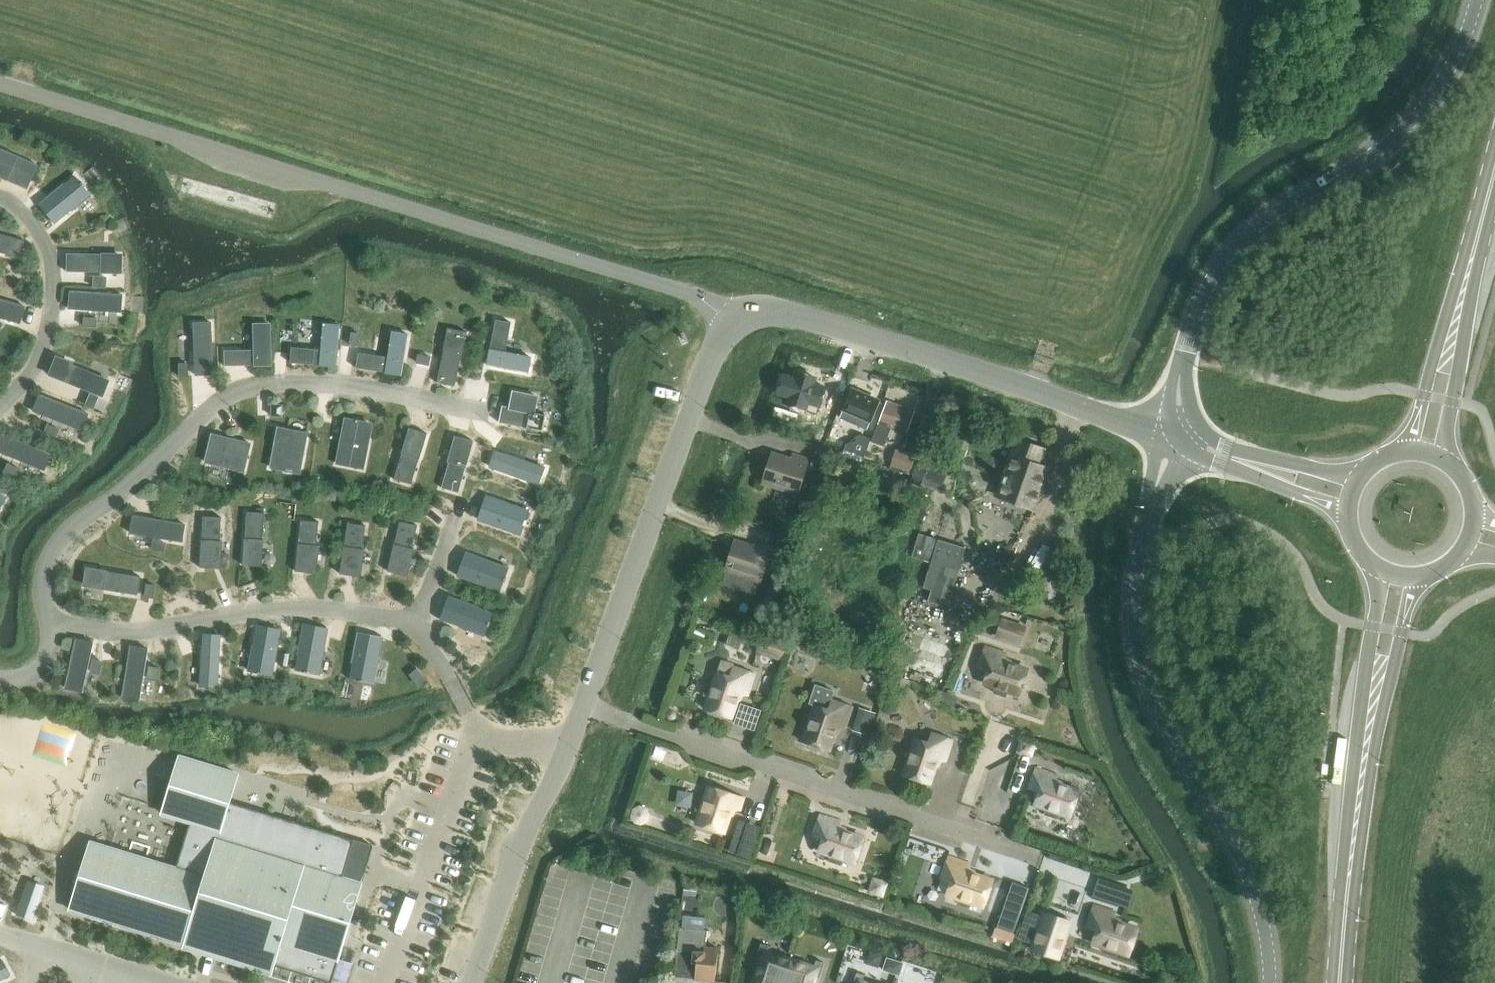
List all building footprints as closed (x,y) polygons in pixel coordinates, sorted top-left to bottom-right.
[(27,188),(37,166),(0,150),(0,177),(27,188)] [(75,176),(40,204),(56,223),(90,195),(84,188),(86,186),(83,182),(81,184),(75,176)] [(20,258),(25,241),(0,234),(0,253),(20,258)] [(102,254),(67,254),(67,272),(101,273),(101,274),(123,274),(123,273),(121,273),(121,256),(102,255),(102,254)] [(95,277),(94,287),(106,288),(107,278),(95,277)] [(71,292),(69,309),(122,312),(123,294),(71,292)] [(21,324),(26,307),(0,299),(0,317),(21,324)] [(84,318),(84,326),(97,326),(97,318),(84,318)] [(496,320),(488,365),(528,373),(531,357),(506,353),(512,323),(496,320)] [(212,323),(194,323),(196,376),(213,375),(212,323)] [(255,350),(225,350),(225,366),(271,365),(271,324),(255,324),(255,350)] [(292,347),(291,363),(336,367),(340,326),(324,324),(322,350),(292,347)] [(444,350),(437,383),(455,387),(462,353),(467,331),(449,328),(444,350)] [(359,353),(356,368),(401,375),(408,334),(393,332),(388,357),(359,353)] [(352,333),(350,345),(358,346),(360,334),(352,333)] [(57,357),(50,375),(101,396),(108,380),(68,364),(69,362),(57,357)] [(188,364),(180,364),(180,377),(188,376),(188,364)] [(798,366),(793,386),(822,394),(827,375),(798,366)] [(844,409),(841,418),(857,425),(861,416),(870,420),(878,402),(852,390),(844,409)] [(503,406),(499,423),(543,431),(546,416),(534,413),(537,397),(514,393),(511,408),(503,406)] [(91,394),(86,406),(94,409),(99,397),(91,394)] [(40,395),(34,411),(82,431),(89,414),(40,395)] [(887,403),(873,439),(878,441),(877,444),(882,445),(889,426),(906,432),(913,413),(887,403)] [(272,405),(272,416),(282,417),(283,405),(272,405)] [(347,420),(338,464),(363,469),(372,425),(359,422),(359,421),(355,420),(355,422),(347,420)] [(48,425),(45,433),(56,437),(60,430),(48,425)] [(279,428),(271,468),(299,473),(307,433),(279,428)] [(404,450),(394,479),(412,485),(419,459),(420,459),(427,436),(411,431),(405,450),(404,450)] [(0,442),(0,452),(45,471),(51,454),(3,435),(0,442)] [(212,435),(206,462),(244,471),(251,444),(212,435)] [(1014,437),(994,497),(1036,513),(1052,467),(1043,464),(1048,447),(1014,437)] [(449,463),(442,488),(459,493),(466,467),(467,468),(474,444),(456,439),(449,463)] [(846,445),(844,453),(864,460),(869,445),(858,441),(846,445)] [(817,448),(812,466),(820,469),(826,451),(817,448)] [(896,449),(891,467),(911,472),(916,454),(896,449)] [(497,451),(491,467),(539,484),(545,468),(497,451)] [(772,453),(763,483),(798,494),(809,460),(793,455),(792,459),(772,453)] [(923,453),(910,482),(921,487),(922,484),(939,491),(950,466),(923,453)] [(8,464),(5,472),(17,477),(20,469),(8,464)] [(488,497),(478,522),(522,537),(530,512),(488,497)] [(245,539),(244,563),(261,564),(262,544),(263,544),(265,513),(247,512),(246,539),(245,539)] [(134,516),(131,533),(182,542),(185,525),(134,516)] [(203,516),(201,564),(217,565),(218,542),(220,542),(222,517),(203,516)] [(301,520),(296,568),(313,570),(315,546),(317,547),(319,522),(301,520)] [(400,521),(389,568),(405,572),(410,549),(412,550),(418,526),(400,521)] [(348,523),(341,571),(357,573),(361,550),(363,550),(366,526),(348,523)] [(919,533),(913,557),(931,562),(924,588),(931,591),(931,594),(928,602),(948,607),(967,548),(919,533)] [(780,534),(777,544),(783,546),(786,536),(780,534)] [(154,541),(152,549),(164,551),(166,543),(154,541)] [(735,541),(726,570),(760,581),(771,547),(756,542),(754,547),(735,541)] [(1004,547),(1001,554),(1004,559),(1010,558),(1013,552),(1010,547),(1004,547)] [(467,553),(458,576),(502,591),(504,583),(506,577),(510,568),(467,553)] [(87,567),(84,586),(105,590),(138,596),(141,577),(107,571),(108,571),(87,567)] [(148,585),(145,597),(154,598),(156,586),(148,585)] [(451,597),(442,620),(485,635),(488,627),(490,622),(493,612),(451,597)] [(1004,612),(997,636),(1024,644),(1031,620),(1004,612)] [(304,625),(296,669),(306,671),(312,672),(320,674),(328,630),(304,625)] [(257,627),(249,670),(259,672),(264,673),(273,675),(281,631),(257,627)] [(762,632),(756,654),(781,661),(788,639),(762,632)] [(359,634),(350,677),(360,679),(366,680),(374,682),(383,639),(359,634)] [(204,636),(202,686),(218,686),(221,637),(204,636)] [(77,639),(66,689),(83,693),(94,643),(77,639)] [(131,646),(122,696),(139,699),(148,649),(131,646)] [(985,647),(978,667),(987,670),(983,683),(996,687),(994,693),(1005,697),(1007,691),(1020,695),(1029,670),(1003,662),(1006,654),(985,647)] [(282,653),(279,665),(287,666),(289,654),(282,653)] [(94,660),(91,672),(100,674),(102,662),(94,660)] [(150,667),(148,679),(157,681),(160,669),(150,667)] [(708,684),(704,695),(710,697),(706,710),(731,718),(739,693),(747,695),(754,674),(734,667),(731,677),(718,673),(714,686),(708,684)] [(417,670),(411,675),(418,685),(425,680),(417,670)] [(892,675),(888,687),(905,693),(910,681),(905,679),(892,675)] [(816,705),(804,743),(829,751),(837,725),(845,728),(852,707),(831,700),(828,709),(816,705)] [(860,708),(852,730),(864,735),(872,712),(860,708)] [(917,739),(904,776),(929,784),(938,759),(945,761),(952,740),(932,733),(929,743),(917,739)] [(1024,745),(1021,752),(1028,754),(1032,753),(1033,748),(1024,745)] [(70,909),(184,945),(184,947),(272,974),(275,966),(331,982),(332,982),(332,981),(328,980),(334,960),(339,962),(362,884),(343,878),(355,841),(230,802),(239,775),(179,757),(162,813),(190,822),(176,869),(90,842),(70,909)] [(1036,769),(1029,789),(1038,792),(1034,804),(1047,809),(1045,814),(1057,818),(1058,812),(1071,817),(1080,792),(1054,783),(1057,776),(1036,769)] [(700,798),(697,810),(702,812),(698,824),(723,833),(731,807),(739,810),(743,798),(710,787),(706,800),(700,798)] [(636,811),(635,816),(637,821),(642,822),(646,820),(648,815),(646,810),(640,808),(636,811)] [(820,815),(814,836),(823,839),(819,851),(832,855),(830,861),(842,864),(844,859),(857,863),(864,838),(839,830),(841,822),(820,815)] [(730,849),(752,856),(763,824),(741,817),(730,849)] [(949,858),(942,878),(951,882),(947,894),(960,898),(958,904),(970,908),(971,902),(984,906),(993,881),(967,873),(970,865),(949,858)] [(1013,882),(1004,909),(1020,915),(1029,888),(1013,882)] [(874,886),(872,891),(882,895),(885,885),(879,883),(874,886)] [(21,903),(17,915),(33,921),(37,908),(35,908),(40,894),(28,889),(23,904),(21,903)] [(1094,906),(1087,927),(1097,930),(1092,942),(1105,946),(1103,952),(1115,956),(1117,950),(1130,955),(1138,930),(1113,921),(1115,913),(1094,906)] [(1045,913),(1033,950),(1058,958),(1070,921),(1045,913)] [(680,928),(675,978),(715,982),(718,949),(706,948),(707,931),(680,928)] [(996,928),(994,935),(1013,942),(1015,934),(996,928)] [(756,982),(784,982),(790,962),(766,955),(769,946),(761,944),(756,959),(763,961),(756,982)] [(887,957),(883,970),(900,975),(904,962),(887,957)] [(11,975),(3,960),(0,962),(0,981),(11,975)] [(784,982),(811,982),(813,976),(820,978),(825,963),(816,960),(814,970),(790,962),(784,982)] [(865,975),(857,973),(854,982),(862,982),(865,975)]
